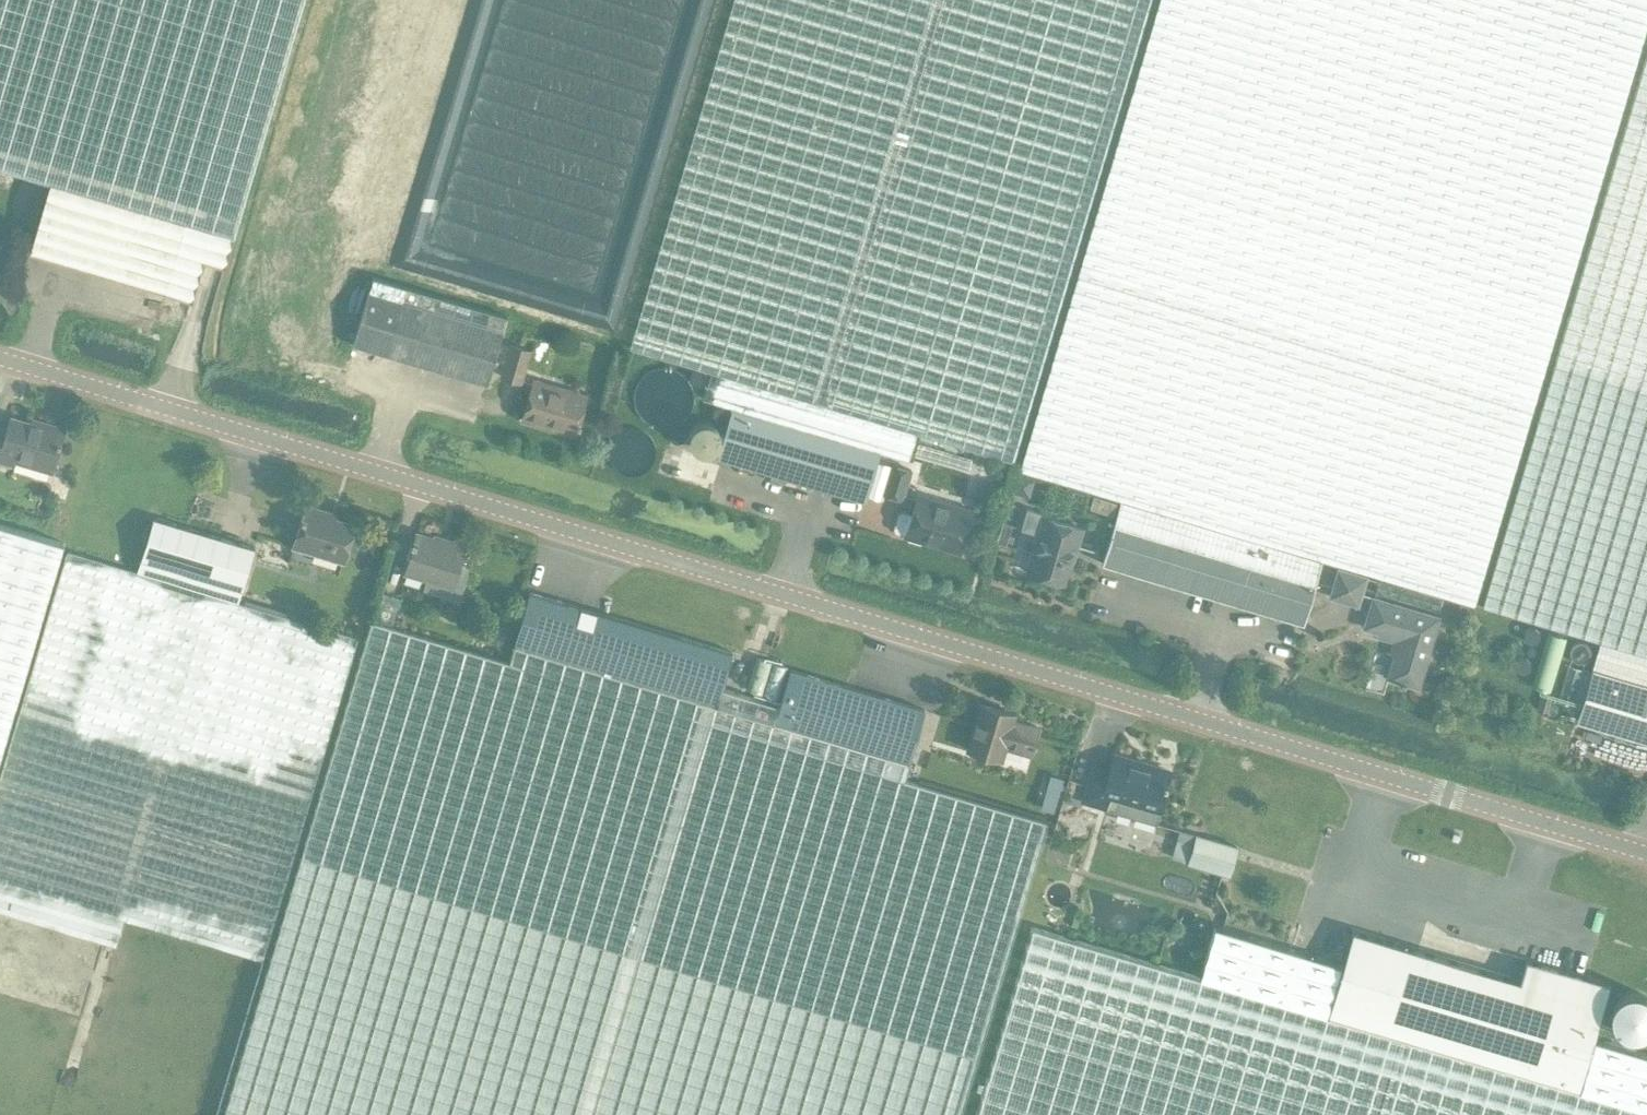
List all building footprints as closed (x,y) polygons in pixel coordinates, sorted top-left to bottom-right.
[(234,236),(303,0),(0,0),(0,167),(44,180),(47,181),(234,236)] [(629,347),(710,371),(702,397),(729,406),(729,405),(877,450),(908,459),(916,432),(1013,461),(1150,0),(732,0),(629,347)] [(1118,500),(1319,560),(1319,558),(1473,605),(1646,26),(1646,0),(1159,0),(1019,469),(1118,499),(1118,500)] [(1595,640),(1646,656),(1646,49),(1481,606),(1595,640)] [(234,236),(47,181),(27,248),(189,296),(200,258),(225,266),(234,236)] [(486,383),(505,317),(372,277),(352,344),(486,383)] [(518,381),(527,350),(510,345),(501,376),(518,381)] [(584,396),(532,381),(520,418),(573,434),(575,425),(578,426),(579,421),(576,421),(584,396)] [(729,405),(729,406),(714,456),(862,500),(877,450),(729,405)] [(62,427),(39,420),(38,424),(9,416),(5,428),(0,426),(0,461),(10,464),(13,453),(52,464),(62,427)] [(900,498),(908,469),(890,463),(881,493),(900,498)] [(1089,507),(1112,514),(1116,501),(1093,494),(1089,507)] [(957,551),(963,530),(969,509),(934,499),(933,503),(914,497),(909,513),(900,510),(896,512),(891,527),(893,531),(903,534),(902,535),(957,551)] [(1300,622),(1319,560),(1118,500),(1099,562),(1300,622)] [(341,561),(352,523),(324,515),(325,510),(303,504),(291,546),(341,561)] [(1063,582),(1069,561),(1079,527),(1046,518),(1047,514),(1024,507),(1018,528),(1036,533),(1025,571),(1063,582)] [(154,518),(137,571),(236,601),(252,548),(154,518)] [(63,542),(0,523),(0,755),(63,542)] [(449,583),(459,545),(413,533),(403,571),(449,583)] [(137,571),(67,550),(0,773),(0,910),(116,945),(124,918),(262,959),(357,637),(236,601),(137,571)] [(527,592),(512,640),(714,701),(718,687),(729,652),(527,592)] [(1415,686),(1435,617),(1370,598),(1361,629),(1397,640),(1386,678),(1415,686)] [(718,687),(714,701),(512,640),(506,661),(371,621),(223,1114),(958,1114),(1046,821),(901,778),(907,758),(771,718),(775,704),(718,687)] [(1599,642),(1577,717),(1646,738),(1646,656),(1599,642)] [(786,668),(775,704),(771,718),(907,758),(922,709),(786,668)] [(1029,753),(1037,726),(1010,718),(1012,711),(979,702),(965,748),(998,758),(1002,745),(1029,753)] [(1080,799),(1112,808),(1157,822),(1161,807),(1154,805),(1164,770),(1110,754),(1105,771),(1090,767),(1080,799)] [(1227,874),(1235,846),(1194,834),(1186,863),(1227,874)] [(1326,1014),(1342,965),(1214,928),(1200,977),(1031,927),(975,1114),(1646,1114),(1646,1055),(1592,1039),(1577,1089),(1326,1014)] [(1342,965),(1326,1014),(1577,1089),(1609,984),(1526,959),(1519,980),(1352,931),(1342,965)] [(1609,1018),(1611,1029),(1619,1038),(1630,1042),(1642,1040),(1646,1036),(1646,1003),(1645,1000),(1634,996),(1622,999),(1613,1006),(1609,1018)]
